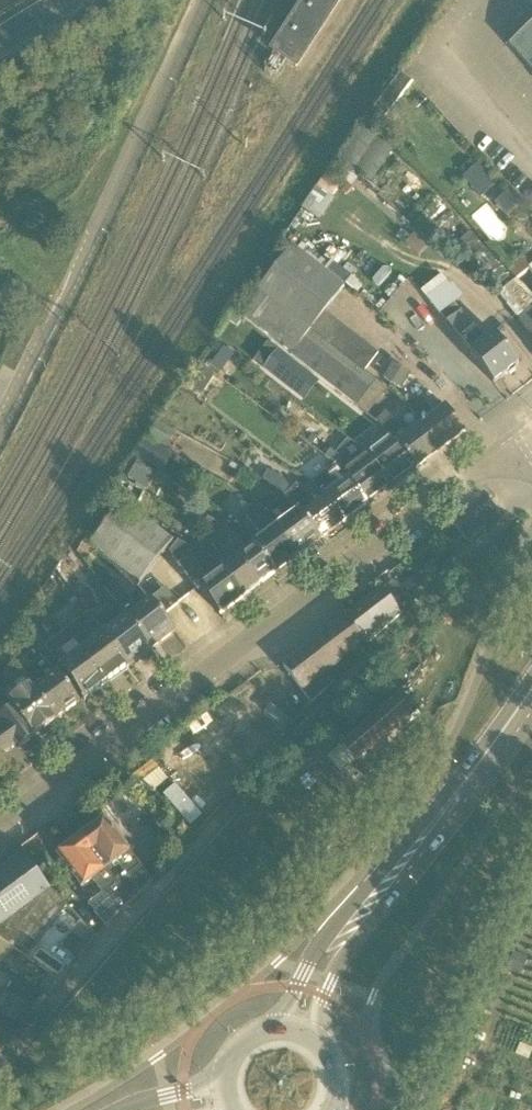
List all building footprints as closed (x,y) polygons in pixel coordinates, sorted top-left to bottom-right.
[(341,0),(307,0),(273,52),(297,67),(341,0)] [(509,44),(531,70),(531,24),(509,44)] [(384,121),(412,83),(400,74),(372,112),(384,121)] [(361,127),(339,159),(371,182),(393,150),(361,127)] [(476,168),(466,176),(464,177),(472,187),(487,175),(479,165),(476,168)] [(495,291),(509,278),(470,233),(455,246),(495,291)] [(325,312),(346,286),(296,242),(293,246),(258,290),(260,291),(242,316),(357,406),(377,381),(364,371),(379,354),(325,312)] [(531,292),(531,271),(526,263),(515,271),(531,292)] [(441,313),(463,295),(443,271),(421,289),(441,313)] [(518,280),(498,295),(531,337),(531,298),(518,280)] [(461,312),(447,323),(494,383),(518,364),(494,333),(484,341),(461,312)] [(278,349),(264,368),(288,387),(302,369),(278,349)] [(402,370),(392,363),(383,378),(393,384),(402,370)] [(214,377),(202,368),(189,387),(201,396),(214,377)] [(423,425),(441,450),(464,433),(445,407),(435,415),(424,400),(411,409),(423,425)] [(441,450),(423,425),(410,434),(403,425),(400,427),(386,413),(377,422),(389,434),(399,442),(417,468),(441,450)] [(393,486),(417,468),(399,442),(389,434),(370,449),(369,448),(366,450),(393,486)] [(136,454),(162,470),(174,452),(148,436),(136,454)] [(368,504),(393,486),(366,450),(364,452),(365,453),(359,458),(358,457),(342,469),(368,504)] [(336,465),(314,481),(318,487),(344,522),(368,504),(342,469),(336,465)] [(318,487),(312,493),(304,484),(300,488),(298,485),(292,489),(286,482),(281,477),(268,471),(264,480),(277,487),(296,511),(299,509),(303,514),(322,539),(344,522),(318,487)] [(145,494),(139,490),(121,478),(111,493),(135,509),(145,494)] [(251,495),(256,503),(258,502),(299,556),(322,539),(303,514),(299,509),(296,511),(290,516),(272,491),(270,492),(270,491),(259,489),(251,495)] [(254,544),(254,545),(275,574),(299,556),(258,502),(256,503),(254,504),(249,497),(241,504),(246,511),(244,512),(262,536),(253,543),(254,544)] [(140,582),(172,541),(124,503),(91,544),(140,582)] [(275,574),(254,545),(247,549),(232,528),(223,535),(260,585),(275,574)] [(223,535),(219,538),(204,529),(199,539),(213,545),(220,555),(214,560),(222,571),(224,570),(244,597),(260,585),(223,535)] [(202,569),(191,554),(195,551),(179,542),(171,552),(179,563),(199,590),(201,589),(220,615),(244,597),(224,570),(222,571),(214,560),(202,569)] [(364,639),(363,639),(368,644),(386,627),(403,613),(407,609),(417,601),(412,596),(407,600),(394,583),(395,583),(394,582),(348,617),(364,639)] [(127,617),(152,650),(175,633),(151,601),(138,611),(126,594),(116,602),(127,617)] [(129,667),(95,621),(89,614),(67,630),(107,684),(129,667)] [(152,650),(127,617),(114,627),(105,614),(95,621),(129,667),(152,650)] [(348,617),(335,627),(352,649),(363,639),(364,639),(348,617)] [(340,658),(352,649),(335,627),(324,636),(340,658)] [(44,647),(48,652),(62,670),(84,701),(107,684),(67,630),(44,647)] [(342,660),(340,658),(324,636),(310,646),(329,671),(342,660)] [(336,681),(329,671),(310,646),(297,656),(324,692),(336,681)] [(33,668),(23,676),(57,721),(80,704),(57,674),(62,670),(48,652),(31,664),(33,668)] [(311,703),(324,692),(297,656),(284,666),(311,703)] [(35,738),(57,721),(23,676),(15,665),(7,676),(20,693),(9,701),(14,708),(13,709),(35,738)] [(402,693),(343,744),(356,759),(415,708),(402,693)] [(35,738),(13,709),(0,718),(0,758),(17,746),(19,749),(35,738)] [(165,794),(192,823),(203,813),(176,783),(165,794)] [(131,903),(153,882),(151,880),(140,890),(118,860),(130,851),(105,818),(80,836),(130,903),(131,903)] [(171,846),(178,852),(191,838),(184,832),(171,846)] [(106,927),(130,903),(80,836),(57,855),(82,888),(93,880),(110,901),(95,913),(106,927)] [(1,939),(49,974),(60,982),(61,982),(97,936),(53,893),(24,853),(0,870),(0,939),(1,939)] [(17,990),(22,980),(0,968),(0,981),(17,990)] [(60,982),(49,974),(39,989),(49,997),(60,982)] [(13,998),(4,993),(0,1001),(0,1014),(20,1025),(23,1026),(33,1008),(13,998)] [(14,1037),(20,1025),(0,1014),(0,1030),(14,1037)]
